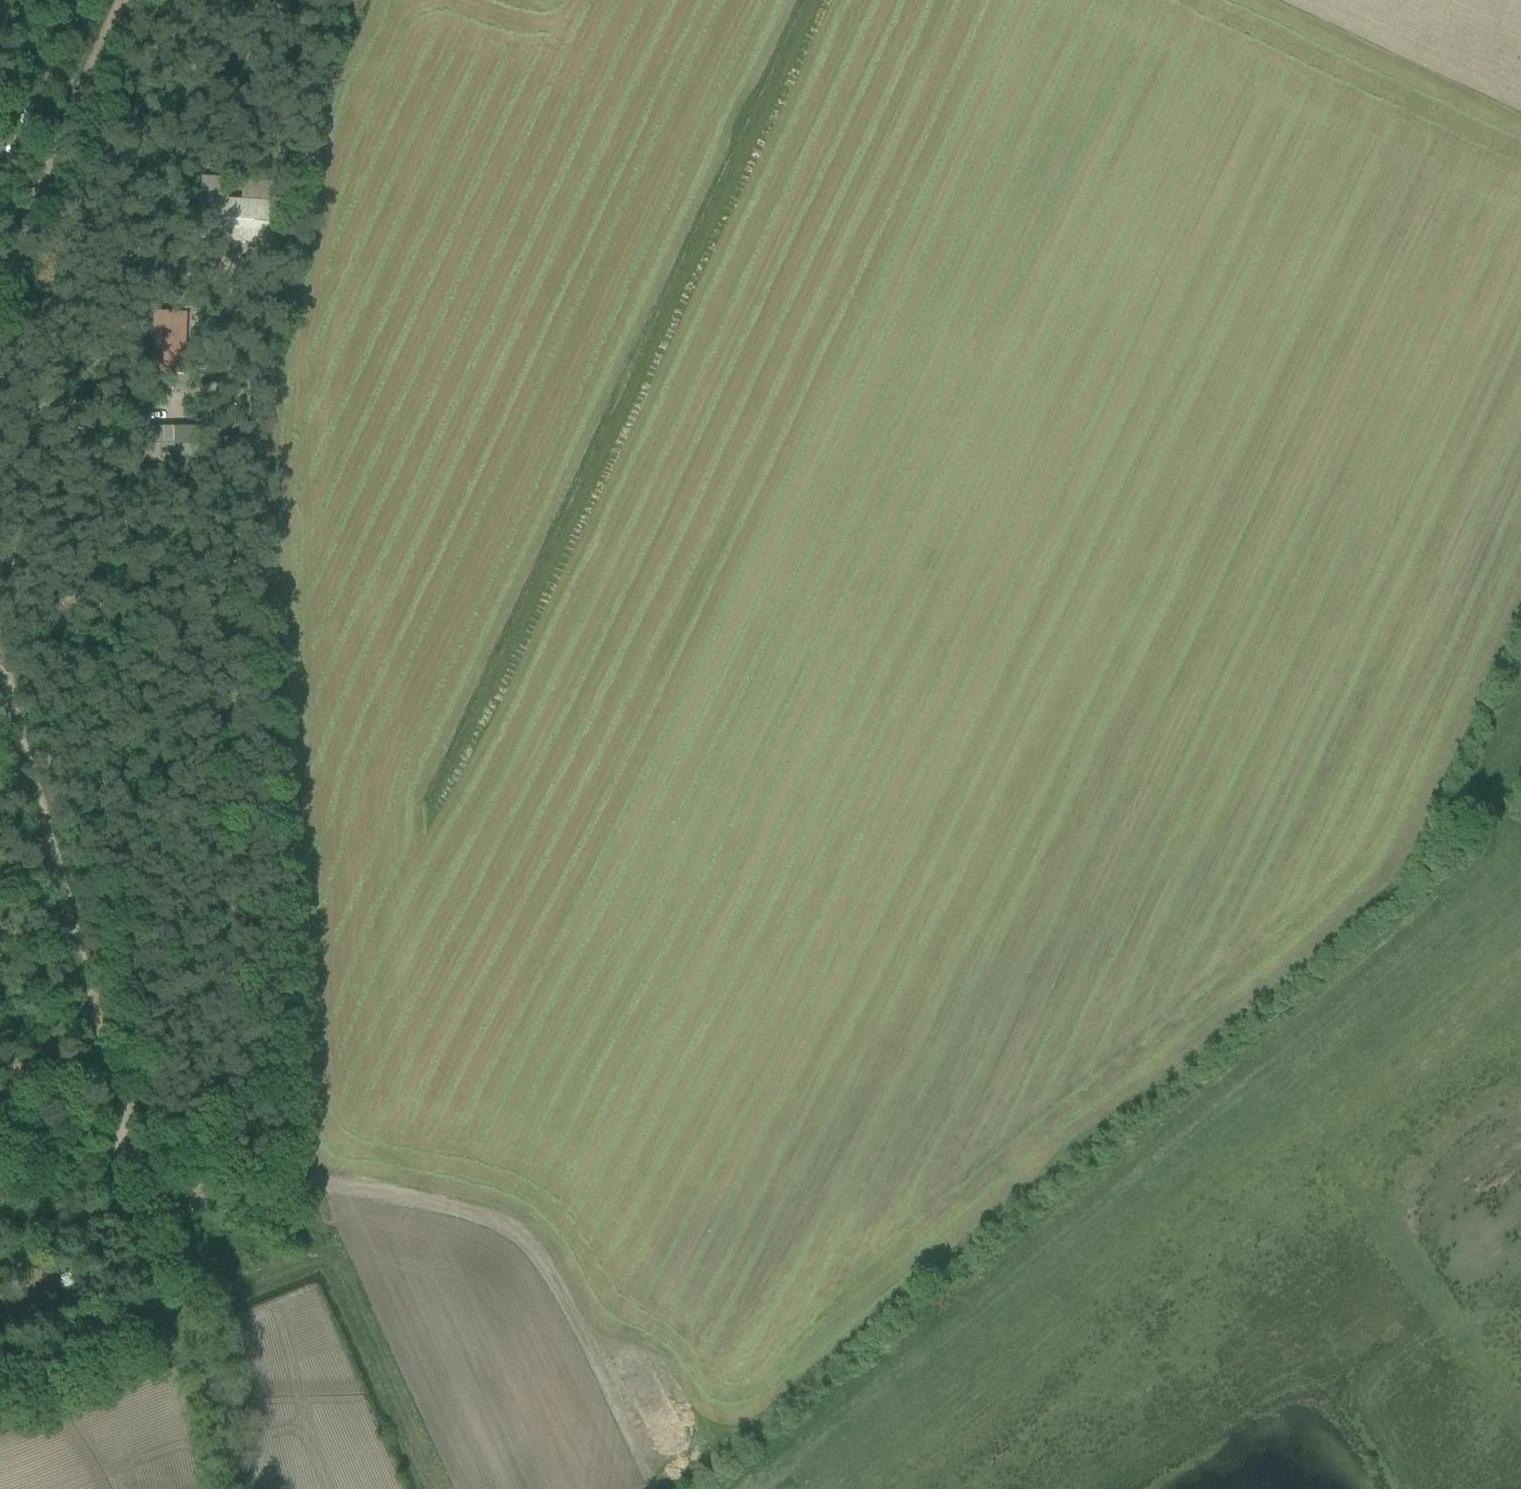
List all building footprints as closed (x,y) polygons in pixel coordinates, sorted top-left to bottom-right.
[(358,15),(365,0),(343,0),(339,7),(358,15)] [(194,239),(247,243),(273,244),(274,228),(275,182),(240,180),(239,199),(226,198),(227,177),(199,176),(198,196),(194,196),(194,239)] [(184,313),(174,313),(154,312),(152,372),(181,373),(184,313)]
